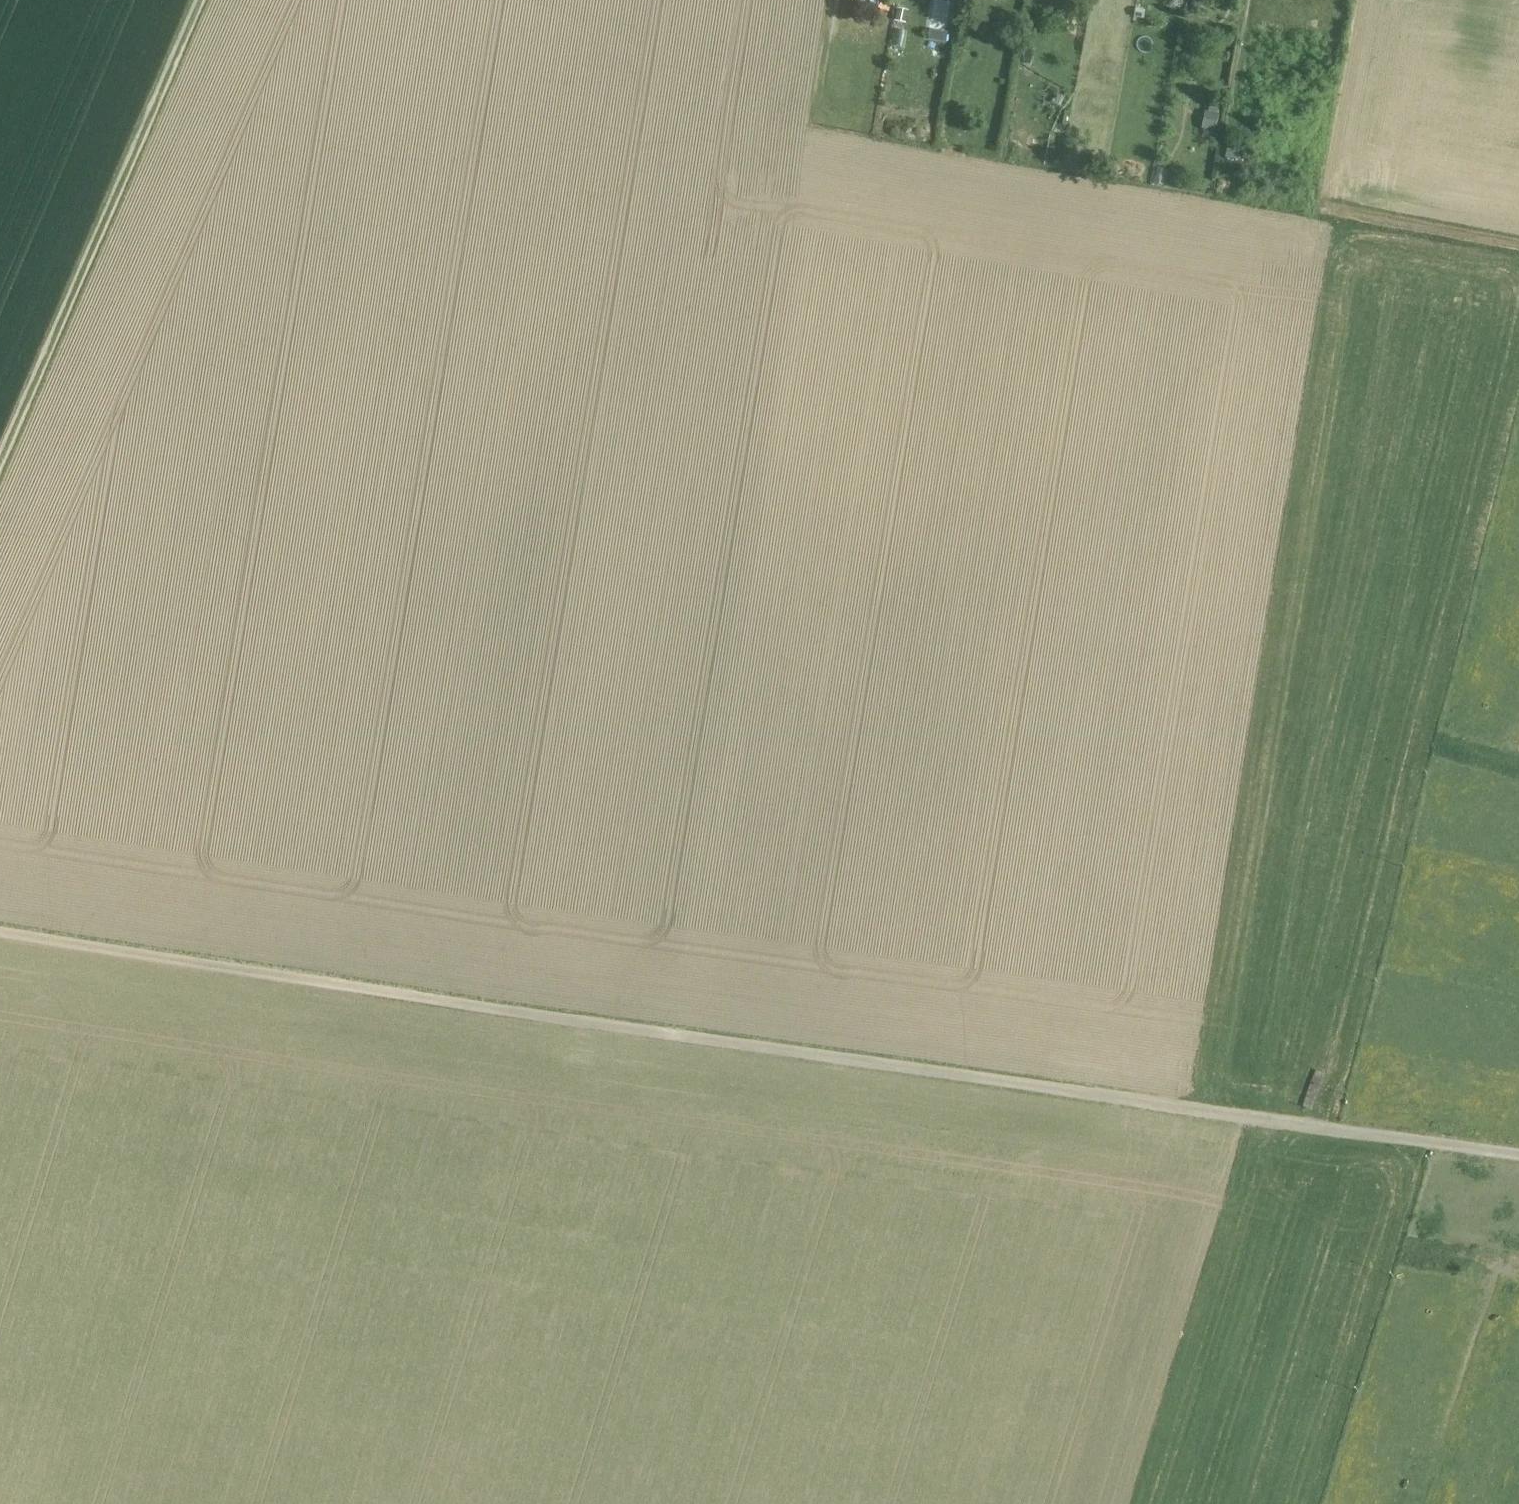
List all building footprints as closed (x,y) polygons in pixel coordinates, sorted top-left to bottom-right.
[(1205,110),(1203,128),(1216,129),(1219,112),(1205,110)]
